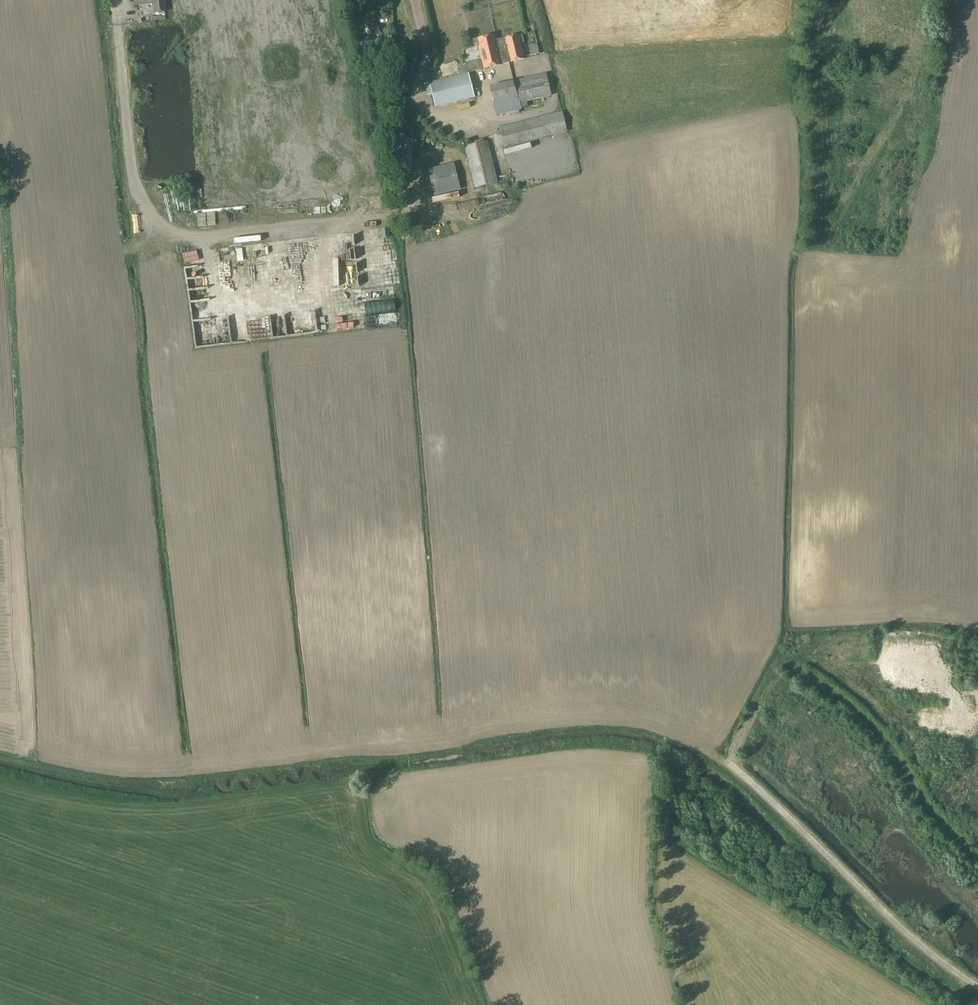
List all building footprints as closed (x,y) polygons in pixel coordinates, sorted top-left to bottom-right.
[(164,0),(154,0),(155,12),(165,11),(164,0)] [(497,40),(495,34),(473,40),(474,46),(477,46),(483,68),(525,58),(519,35),(497,40)] [(477,59),(464,62),(466,72),(479,69),(477,59)] [(551,95),(546,72),(489,86),(496,114),(521,108),(519,103),(551,95)] [(474,97),(468,73),(429,83),(435,107),(474,97)] [(562,111),(499,127),(504,146),(567,131),(562,111)] [(474,188),(498,182),(487,140),(464,146),(474,188)] [(450,164),(423,171),(429,198),(457,191),(450,164)] [(380,229),(381,237),(390,236),(389,228),(380,229)]
